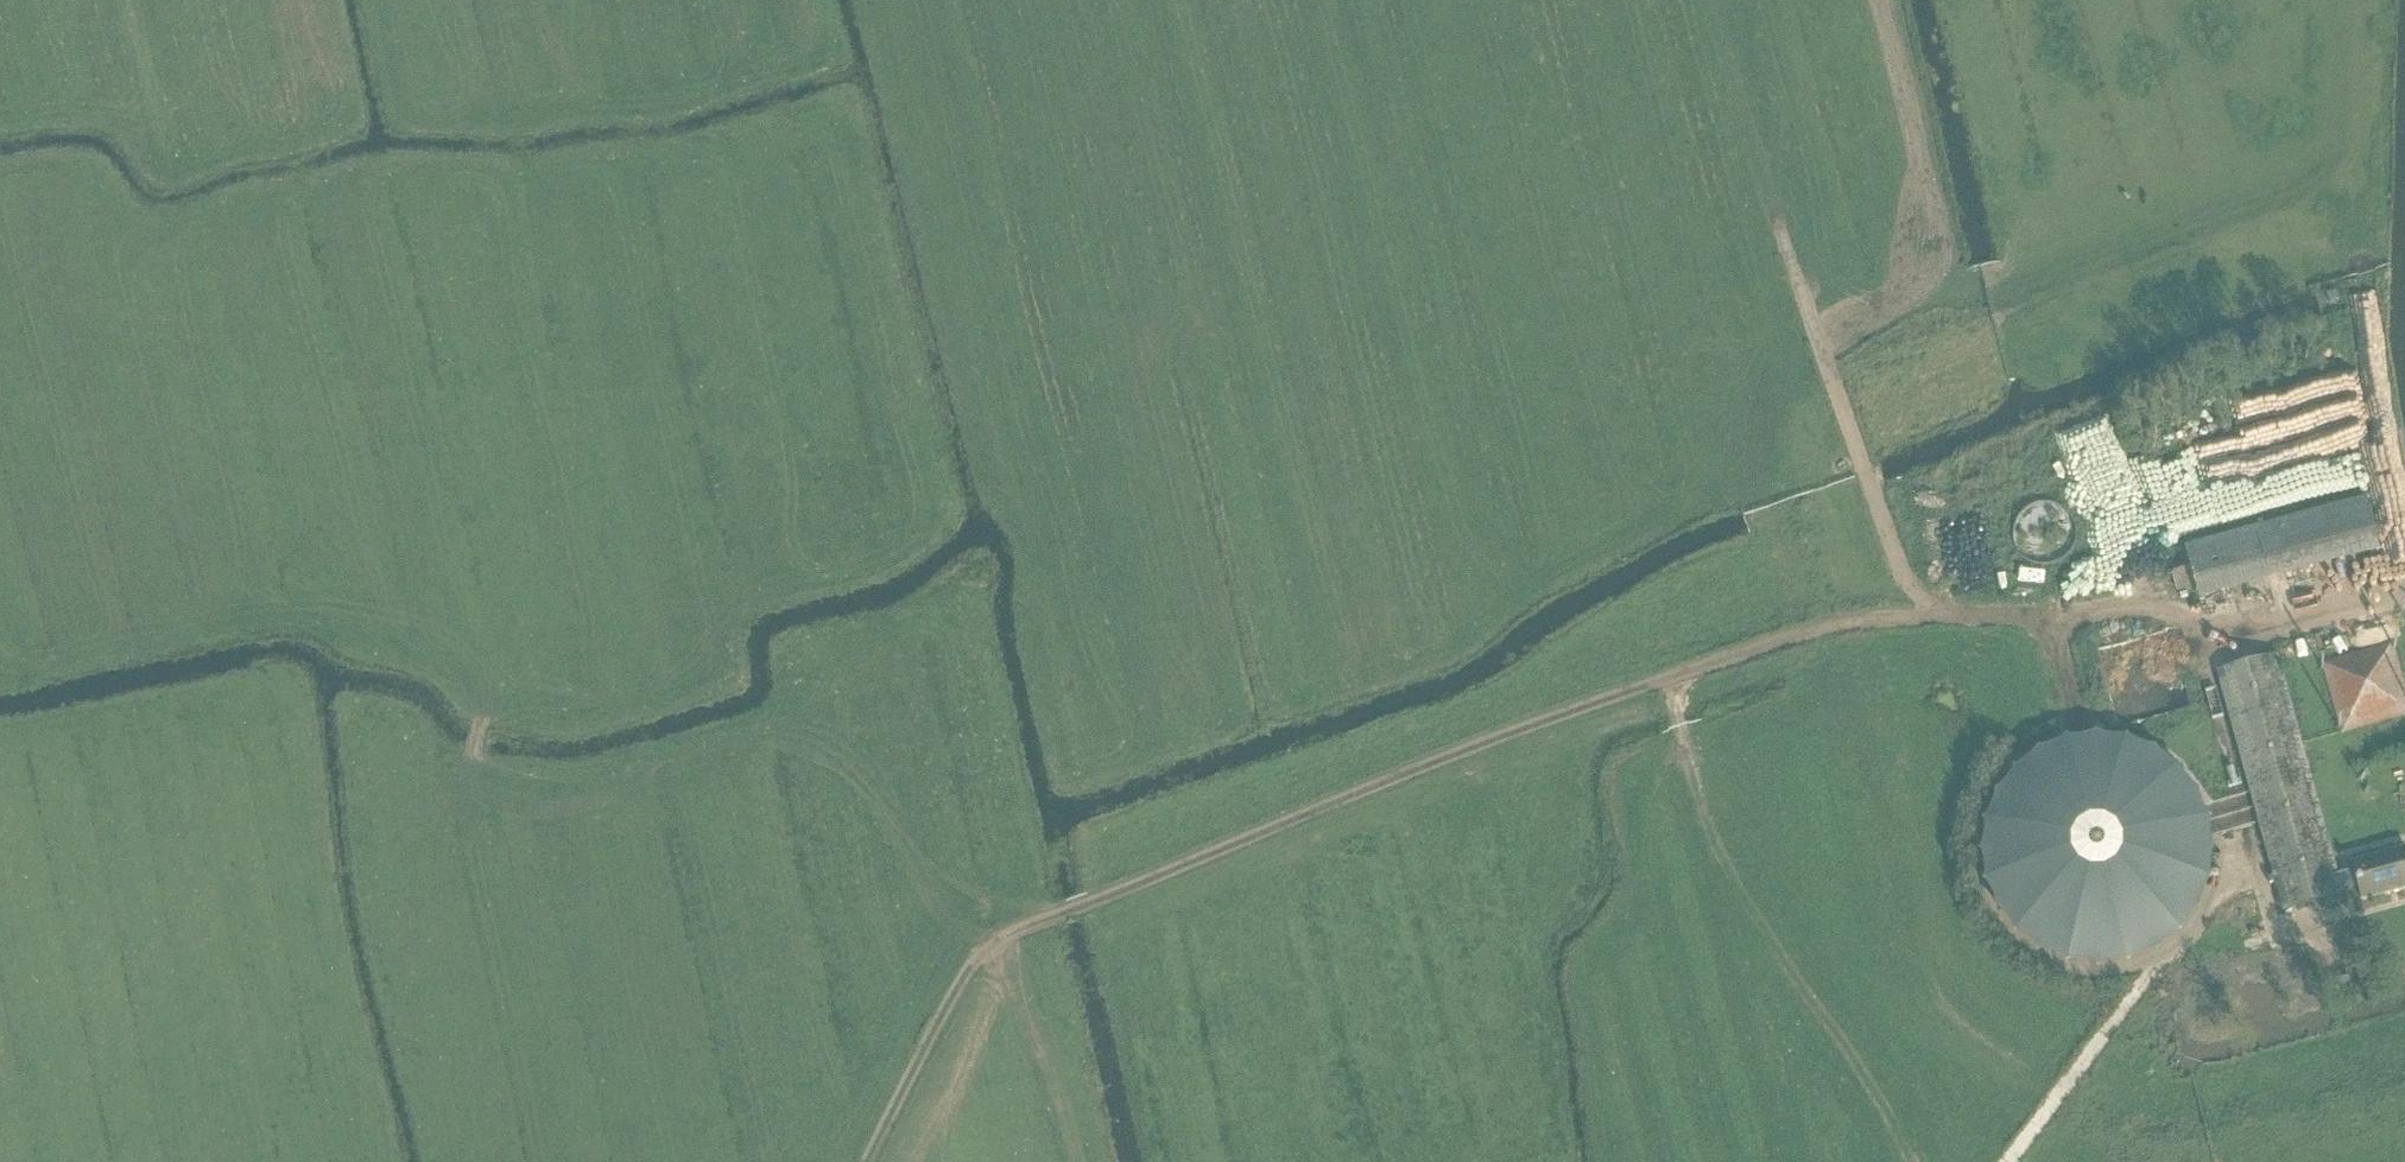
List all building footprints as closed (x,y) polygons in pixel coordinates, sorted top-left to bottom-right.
[(2186,549),(2196,590),(2377,540),(2365,499),(2186,549)] [(2268,584),(2270,625),(2290,623),(2287,583),(2268,584)] [(2364,624),(2365,635),(2345,638),(2344,628),(2309,634),(2311,651),(2382,639),(2379,621),(2364,624)] [(2341,733),(2404,715),(2404,683),(2393,641),(2321,662),(2341,733)] [(2361,900),(2404,889),(2404,849),(2352,863),(2354,871),(2336,876),(2276,655),(2218,671),(2284,912),(2342,897),(2340,891),(2358,886),(2361,900)] [(2038,955),(2067,967),(2098,971),(2128,967),(2157,955),(2181,936),(2200,911),(2212,883),(2216,851),(2211,820),(2199,792),(2181,767),(2156,749),(2127,738),(2096,733),(2066,738),(2036,749),(2012,768),(1993,793),(1982,822),(1978,852),(1982,884),(1994,913),(2014,936),(2038,955)]
